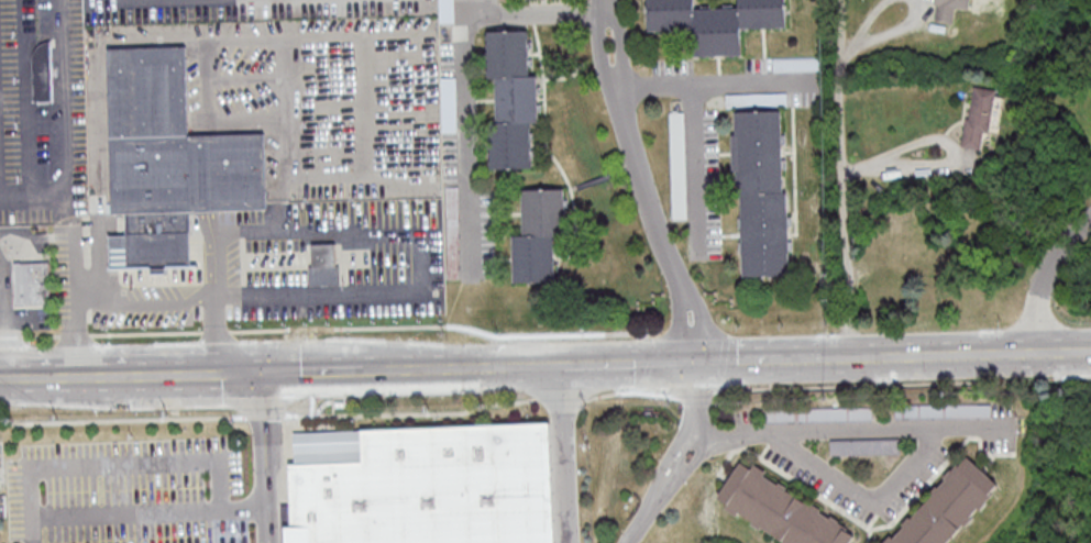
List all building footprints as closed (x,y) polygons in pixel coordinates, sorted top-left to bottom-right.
[(648,31),(670,31),(670,0),(649,0),(648,31)] [(957,24),(958,7),(978,9),(979,0),(936,0),(934,22),(957,24)] [(490,169),(533,168),(532,122),(540,122),(539,75),(530,75),(529,30),(487,31),(488,78),(495,78),(496,124),(489,124),(490,169)] [(106,45),(111,213),(125,213),(125,233),(110,233),(111,267),(192,264),(191,213),(268,211),(266,133),(188,135),(185,43),(106,45)] [(774,71),(819,71),(819,57),(774,57),(774,71)] [(989,150),(997,89),(973,86),(965,147),(989,150)] [(738,111),(741,276),(789,275),(786,110),(738,111)] [(674,218),(687,218),(687,149),(673,149),(674,218)] [(513,282),(557,282),(557,235),(567,235),(566,189),(522,190),(523,235),(512,235),(513,282)] [(310,244),(311,285),(338,285),(337,243),(310,244)] [(16,303),(51,303),(49,262),(15,263),(16,303)] [(763,423),(872,421),(872,408),(762,410),(763,423)] [(295,462),(290,463),(293,525),(288,527),(289,542),(553,542),(549,422),(294,431),(295,462)] [(897,441),(850,441),(850,454),(897,454),(897,441)] [(965,525),(949,542),(884,542),(890,536),(893,540),(904,527),(903,524),(910,517),(912,518),(932,495),(929,494),(936,486),(938,487),(946,478),(944,477),(950,469),(951,470),(958,463),(960,464),(968,456),(999,484),(992,491),(994,492),(987,502),(988,503),(982,510),(979,509),(971,518),(973,520),(967,528),(965,525)] [(855,538),(851,542),(785,542),(760,527),(759,529),(751,523),(752,521),(738,512),(736,516),(725,508),(728,503),(717,496),(740,462),(750,468),(753,464),(765,470),(762,475),(778,484),(779,483),(787,488),(786,490),(812,507),(814,505),(822,510),(820,512),(830,519),(831,517),(839,522),(839,523),(848,529),(846,531),(855,538)]
